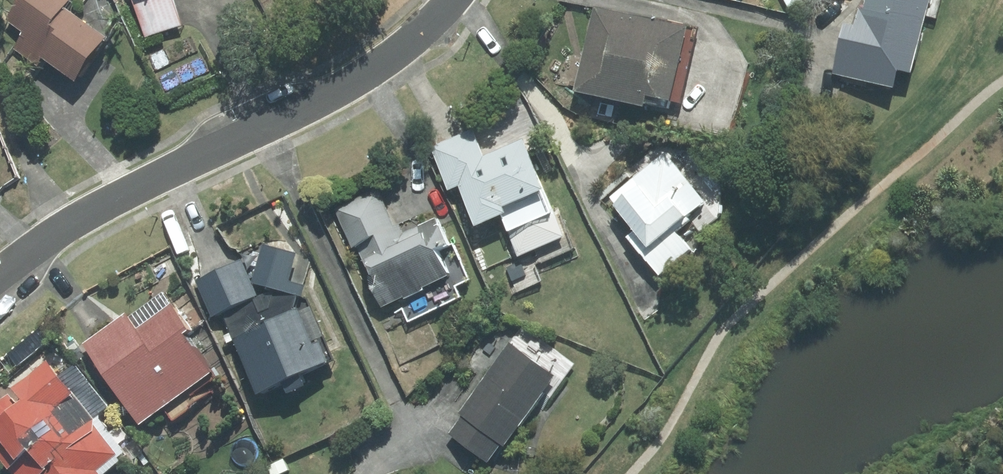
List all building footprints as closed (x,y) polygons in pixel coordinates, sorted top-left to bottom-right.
[(5,22),(25,36),(14,51),(42,71),(48,62),(83,87),(116,40),(74,10),(80,2),(78,0),(21,0),(5,22)] [(153,39),(189,28),(180,0),(140,0),(153,39)] [(839,77),(902,89),(904,75),(923,79),(938,0),(867,0),(862,26),(849,24),(839,77)] [(654,99),(679,104),(694,28),(595,8),(578,94),(653,108),(654,99)] [(483,230),(507,219),(525,258),(503,269),(516,295),(547,281),(540,266),(581,247),(530,140),(489,159),(471,120),(430,140),(455,194),(464,190),(483,230)] [(633,238),(665,273),(696,246),(679,227),(707,202),(664,154),(613,200),(640,231),(633,238)] [(337,210),(388,311),(455,277),(443,255),(456,248),(439,214),(402,233),(379,189),(337,210)] [(297,281),(300,251),(261,247),(257,285),(308,296),(309,282),(297,281)] [(263,297),(243,259),(196,284),(216,322),(263,297)] [(129,315),(88,344),(146,429),(221,378),(193,337),(198,333),(178,304),(140,330),(129,315)] [(317,306),(238,341),(265,400),(340,367),(328,341),(332,340),(317,306)] [(509,444),(512,447),(557,381),(563,385),(577,363),(523,326),(464,414),(468,417),(453,439),(494,467),(509,444)] [(106,473),(129,452),(74,390),(51,411),(37,395),(23,408),(9,392),(0,401),(0,455),(17,473),(107,473),(106,473)]
